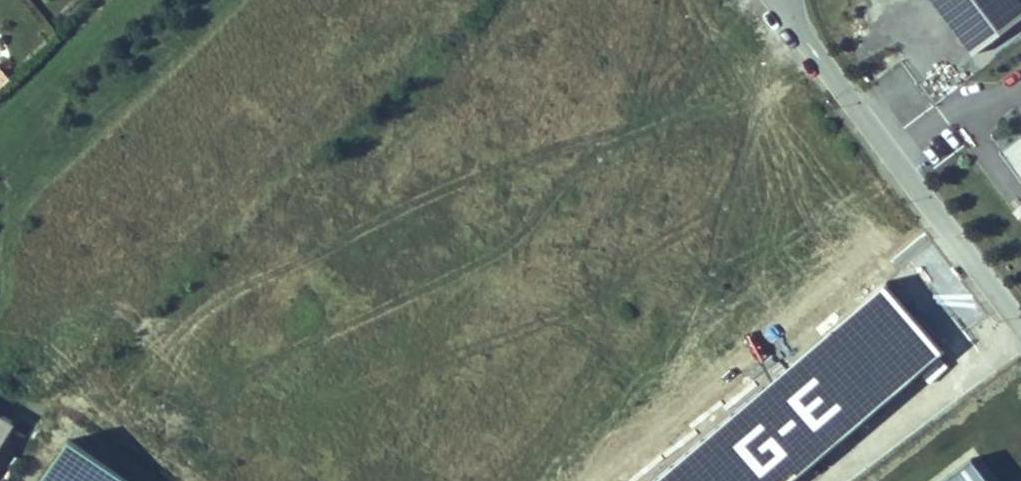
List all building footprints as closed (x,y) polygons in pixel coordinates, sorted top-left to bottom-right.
[(976,54),(1020,19),(1020,0),(933,0),(976,54)] [(10,80),(0,68),(0,89),(10,80)] [(998,149),(1020,179),(1020,132),(998,149)] [(16,424),(0,415),(0,450),(16,424)] [(38,480),(142,480),(73,432),(38,480)] [(973,463),(949,480),(986,480),(973,463)]
